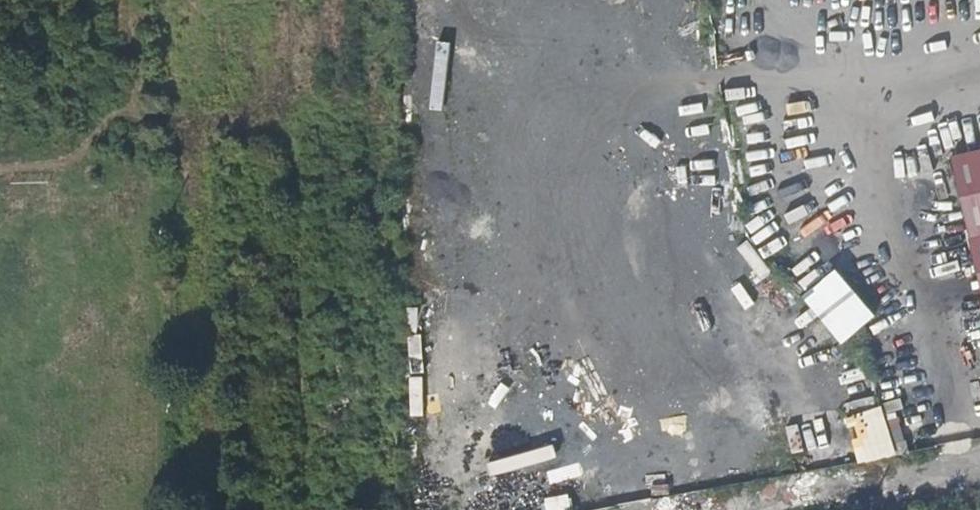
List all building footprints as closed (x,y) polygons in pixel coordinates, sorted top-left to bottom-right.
[(950,156),(969,237),(979,235),(979,149),(950,156)] [(969,237),(979,297),(979,235),(969,237)] [(840,343),(876,315),(838,266),(802,294),(840,343)] [(906,455),(900,414),(885,416),(884,408),(848,412),(854,461),(906,455)]
